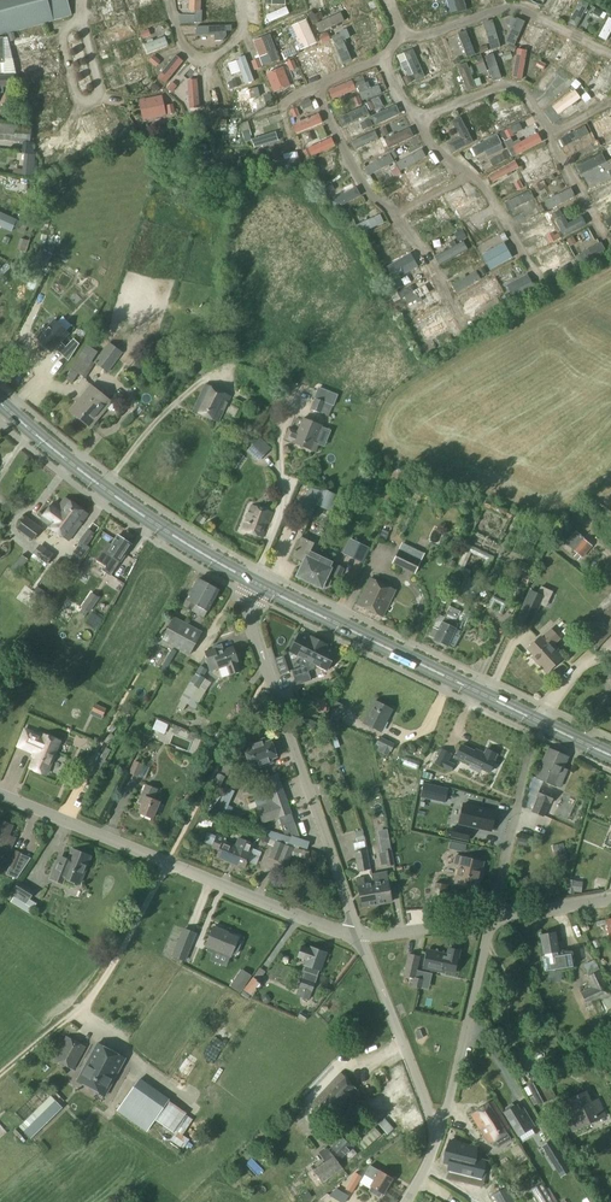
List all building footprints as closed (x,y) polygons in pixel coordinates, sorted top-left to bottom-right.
[(70,15),(66,0),(11,0),(0,3),(0,35),(70,15)] [(268,14),(278,14),(278,3),(297,3),(309,2),(309,0),(268,0),(268,14)] [(373,8),(381,5),(379,0),(369,0),(373,8)] [(437,5),(435,0),(414,0),(405,2),(408,13),(437,5)] [(456,0),(459,9),(469,6),(467,0),(448,0),(449,3),(456,0)] [(542,4),(552,11),(559,0),(545,0),(542,4)] [(593,1),(590,0),(581,0),(571,19),(582,24),(593,1)] [(228,11),(227,2),(208,3),(208,11),(228,11)] [(107,14),(111,22),(131,14),(127,6),(107,14)] [(324,9),(314,13),(320,28),(345,18),(342,8),(326,15),(324,9)] [(610,32),(610,12),(608,10),(598,30),(609,36),(610,32)] [(363,40),(381,31),(371,11),(353,20),(363,40)] [(509,20),(513,22),(507,37),(517,40),(527,16),(513,11),(509,20)] [(285,54),(318,40),(308,14),(288,23),(296,41),(282,48),(285,54)] [(481,33),(489,31),(492,45),(501,43),(495,16),(478,20),(481,33)] [(545,22),(533,44),(542,49),(554,27),(545,22)] [(210,33),(209,25),(190,26),(191,34),(210,33)] [(341,60),(354,56),(347,35),(352,34),(350,26),(332,31),(341,60)] [(21,38),(28,36),(26,29),(18,31),(21,38)] [(150,48),(171,40),(167,31),(147,39),(150,48)] [(263,31),(249,35),(251,42),(257,41),(260,53),(268,50),(263,31)] [(332,32),(323,32),(323,52),(331,52),(332,32)] [(569,35),(559,58),(567,61),(577,39),(569,35)] [(444,60),(451,57),(443,36),(436,39),(444,60)] [(3,63),(4,74),(14,74),(6,38),(0,39),(0,63),(3,63)] [(15,46),(17,53),(42,47),(40,40),(15,46)] [(49,42),(51,51),(61,48),(59,40),(49,42)] [(411,78),(428,70),(416,43),(399,51),(411,78)] [(512,72),(524,74),(529,46),(518,43),(512,72)] [(300,56),(307,74),(324,68),(317,49),(300,56)] [(179,50),(160,72),(167,79),(186,56),(179,50)] [(504,73),(495,50),(487,53),(495,76),(504,73)] [(155,62),(164,59),(161,51),(152,54),(155,62)] [(229,57),(233,70),(243,67),(248,80),(256,77),(248,51),(229,57)] [(48,52),(32,57),(35,64),(26,67),(29,74),(52,66),(48,52)] [(591,52),(581,72),(589,76),(599,55),(591,52)] [(257,65),(264,62),(261,54),(254,56),(257,65)] [(110,70),(120,66),(117,58),(107,62),(110,70)] [(478,83),(473,69),(488,64),(486,58),(471,64),(469,59),(460,62),(469,86),(478,83)] [(602,72),(606,74),(602,86),(610,89),(610,61),(607,59),(602,72)] [(147,60),(127,66),(131,78),(151,71),(147,60)] [(285,84),(292,82),(286,62),(269,68),(277,92),(287,89),(285,84)] [(559,88),(568,73),(551,62),(537,84),(545,89),(550,82),(559,88)] [(186,98),(202,98),(202,74),(185,75),(186,98)] [(2,93),(2,87),(13,86),(13,76),(0,76),(0,93),(2,93)] [(363,95),(371,93),(367,77),(359,78),(363,95)] [(333,95),(354,90),(357,102),(362,101),(357,78),(331,84),(333,95)] [(376,90),(383,86),(379,80),(372,84),(376,90)] [(257,106),(253,95),(264,91),(261,81),(238,90),(246,110),(257,106)] [(56,94),(54,87),(46,89),(45,85),(36,88),(39,99),(56,94)] [(559,111),(584,95),(577,85),(553,101),(559,111)] [(267,90),(271,103),(277,100),(273,88),(267,90)] [(142,94),(144,114),(168,111),(166,91),(142,94)] [(305,105),(318,99),(314,91),(301,97),(305,105)] [(524,103),(507,110),(501,95),(490,100),(489,97),(479,101),(490,128),(528,112),(524,103)] [(398,101),(375,112),(378,119),(402,109),(398,101)] [(293,103),(294,113),(302,112),(301,103),(293,103)] [(126,104),(118,106),(126,127),(134,124),(126,104)] [(463,110),(453,114),(461,133),(451,136),(455,146),(475,138),(463,110)] [(319,112),(292,123),(296,132),(322,121),(319,112)] [(39,129),(60,126),(59,117),(38,121),(39,129)] [(610,138),(610,126),(604,130),(598,120),(594,122),(605,141),(610,138)] [(587,122),(563,133),(566,141),(591,130),(587,122)] [(392,141),(414,132),(410,123),(388,133),(392,141)] [(21,154),(24,154),(22,174),(32,175),(34,154),(32,154),(34,143),(29,142),(31,128),(0,124),(0,140),(22,143),(21,154)] [(80,125),(82,141),(95,140),(94,124),(80,125)] [(503,128),(506,135),(516,131),(513,124),(503,128)] [(363,148),(370,144),(375,153),(382,150),(377,141),(383,138),(377,127),(357,138),(363,148)] [(499,131),(475,142),(479,151),(503,141),(499,131)] [(516,149),(544,139),(541,131),(513,140),(516,149)] [(43,141),(59,139),(58,132),(42,134),(43,141)] [(310,154),(338,142),(334,133),(306,145),(310,154)] [(51,160),(76,148),(72,140),(47,152),(51,160)] [(424,144),(396,158),(392,149),(367,162),(371,169),(390,160),(395,169),(428,153),(424,144)] [(575,149),(579,156),(586,153),(582,146),(575,149)] [(503,150),(505,157),(513,155),(511,147),(503,150)] [(579,162),(583,171),(604,160),(599,151),(579,162)] [(517,156),(490,171),(494,178),(521,164),(517,156)] [(533,178),(558,169),(554,158),(528,167),(533,178)] [(346,160),(322,168),(325,177),(349,169),(346,160)] [(445,167),(419,180),(423,188),(449,175),(445,167)] [(385,184),(389,191),(408,180),(404,173),(385,184)] [(524,175),(516,178),(520,187),(527,184),(524,175)] [(354,177),(331,191),(333,196),(357,182),(354,177)] [(597,196),(610,191),(610,178),(594,184),(597,196)] [(550,204),(577,192),(574,184),(546,195),(550,204)] [(507,197),(514,213),(538,202),(531,187),(507,197)] [(480,191),(457,206),(462,215),(486,200),(480,191)] [(422,216),(439,210),(441,215),(450,212),(446,199),(420,209),(422,216)] [(571,218),(566,211),(558,217),(568,231),(592,214),(587,207),(571,218)] [(359,219),(362,227),(386,218),(383,209),(359,219)] [(549,212),(520,221),(523,231),(552,222),(549,212)] [(0,214),(0,227),(11,232),(13,227),(17,229),(20,223),(0,214)] [(75,234),(83,230),(79,220),(71,224),(75,234)] [(552,238),(559,235),(555,227),(549,230),(552,238)] [(492,247),(505,237),(499,229),(486,239),(492,247)] [(440,259),(469,247),(465,237),(436,250),(440,259)] [(602,237),(580,251),(585,260),(608,246),(602,237)] [(16,251),(25,254),(29,242),(20,239),(16,251)] [(566,240),(543,250),(552,272),(575,262),(566,240)] [(516,247),(488,260),(493,269),(520,256),(516,247)] [(389,267),(400,284),(414,276),(410,268),(422,261),(416,251),(389,267)] [(460,289),(470,309),(495,296),(485,276),(483,277),(478,267),(455,279),(460,289)] [(415,305),(436,294),(427,277),(401,291),(405,299),(410,296),(415,305)] [(403,305),(408,315),(415,311),(410,301),(403,305)] [(417,318),(428,336),(454,321),(443,303),(417,318)] [(54,321),(37,339),(51,352),(54,349),(60,343),(68,334),(54,321)] [(61,352),(69,359),(79,345),(73,339),(65,348),(61,352)] [(107,373),(122,353),(109,343),(94,363),(107,373)] [(86,346),(65,379),(71,384),(78,374),(84,379),(88,373),(85,371),(97,353),(86,346)] [(214,359),(202,351),(191,368),(204,376),(214,359)] [(171,354),(164,364),(180,374),(187,364),(171,354)] [(218,422),(231,396),(206,384),(193,410),(218,422)] [(69,411),(90,428),(106,408),(105,408),(109,402),(90,386),(84,394),(83,393),(69,411)] [(318,390),(315,399),(310,410),(319,414),(319,413),(328,417),(332,406),(331,405),(332,403),(328,402),(331,396),(318,390)] [(246,405),(260,411),(263,405),(248,399),(246,405)] [(321,426),(302,419),(297,432),(289,429),(284,440),(293,443),(311,451),(312,450),(315,452),(318,445),(314,443),(321,426)] [(259,459),(265,454),(270,449),(259,438),(245,452),(256,462),(259,459)] [(408,494),(412,487),(402,482),(398,489),(403,491),(408,494)] [(325,493),(320,507),(332,511),(337,498),(325,493)] [(45,524),(57,532),(76,506),(64,498),(56,509),(50,504),(42,514),(39,519),(45,524)] [(486,500),(483,507),(495,513),(509,519),(513,511),(510,509),(509,511),(498,506),(486,500)] [(304,501),(297,516),(308,522),(315,506),(304,501)] [(87,515),(76,506),(57,532),(68,541),(87,515)] [(251,506),(241,531),(262,539),(264,533),(262,532),(265,523),(268,524),(272,513),(251,506)] [(594,510),(588,518),(593,521),(599,513),(594,510)] [(25,518),(16,531),(33,543),(42,530),(25,518)] [(94,535),(88,530),(79,542),(85,546),(94,535)] [(583,539),(575,532),(565,544),(576,553),(573,557),(577,560),(580,557),(581,558),(590,546),(582,539),(583,539)] [(131,546),(117,536),(106,553),(111,556),(101,570),(110,576),(119,562),(120,562),(131,546)] [(297,576),(309,582),(321,557),(309,552),(313,543),(300,537),(291,557),(304,563),(297,576)] [(460,559),(467,563),(474,549),(493,558),(497,551),(471,538),(460,559)] [(36,547),(46,556),(53,548),(43,539),(36,547)] [(348,539),(341,554),(362,563),(369,548),(348,539)] [(80,543),(73,553),(72,555),(80,560),(81,558),(88,549),(80,543)] [(388,543),(383,555),(389,558),(394,546),(388,543)] [(392,564),(415,575),(421,561),(399,550),(392,564)] [(22,563),(29,555),(25,551),(17,558),(22,563)] [(321,557),(309,582),(313,584),(314,586),(317,588),(319,587),(321,588),(321,586),(323,587),(325,587),(328,586),(331,581),(330,578),(329,577),(326,576),(329,569),(332,563),(321,557)] [(48,572),(55,577),(64,564),(57,559),(48,572)] [(336,565),(331,576),(339,579),(344,568),(336,565)] [(461,581),(451,576),(448,583),(458,588),(461,581)] [(191,611),(193,612),(208,585),(198,579),(183,607),(191,611)] [(394,591),(369,579),(357,605),(382,617),(394,591)] [(218,591),(208,585),(193,612),(203,618),(207,612),(218,591)] [(29,598),(42,606),(49,596),(36,587),(29,598)] [(538,594),(530,591),(521,609),(535,615),(540,605),(544,597),(538,594)] [(88,613),(94,604),(98,598),(90,593),(80,608),(85,611),(88,613)] [(432,628),(428,637),(433,639),(433,640),(434,640),(433,643),(441,647),(442,644),(447,647),(452,637),(454,638),(457,632),(454,631),(457,624),(454,623),(464,602),(453,597),(446,611),(444,618),(438,615),(432,628)] [(610,633),(610,605),(579,639),(593,652),(610,633)] [(175,618),(165,636),(170,639),(168,643),(167,644),(174,648),(187,624),(175,618)] [(201,632),(187,624),(174,648),(187,655),(201,632)] [(541,637),(527,650),(537,661),(535,663),(546,674),(564,657),(553,645),(559,640),(550,630),(542,638),(541,637)] [(306,666),(318,641),(311,638),(310,640),(299,634),(295,643),(293,642),(289,649),(291,650),(290,652),(300,657),(298,662),(300,668),(291,671),(293,678),(308,673),(307,671),(308,671),(306,666)] [(308,673),(293,678),(296,686),(311,681),(308,671),(313,670),(316,665),(326,670),(327,669),(329,670),(333,662),(331,661),(335,653),(325,647),(326,645),(318,641),(306,666),(308,671),(307,671),(308,673)] [(219,644),(212,647),(212,649),(205,652),(209,665),(216,662),(218,669),(226,666),(230,675),(240,672),(237,662),(237,660),(239,659),(237,653),(234,653),(232,647),(222,651),(219,644)] [(206,670),(200,667),(188,686),(180,701),(176,707),(183,711),(186,705),(195,709),(205,691),(199,687),(204,679),(201,677),(206,670)] [(313,699),(314,713),(325,713),(325,698),(313,699)] [(391,710),(374,701),(363,723),(380,732),(391,710)] [(335,702),(328,717),(327,718),(338,723),(345,707),(335,702)] [(91,711),(102,716),(106,709),(94,704),(91,711)] [(177,710),(175,715),(187,719),(189,714),(177,710)] [(160,714),(156,722),(167,727),(171,719),(160,714)] [(14,747),(34,757),(30,768),(45,775),(60,739),(43,732),(41,736),(22,728),(14,747)] [(393,744),(379,737),(375,745),(379,746),(377,751),(386,756),(389,751),(390,752),(393,744)] [(244,750),(247,758),(274,749),(271,740),(266,742),(264,739),(248,744),(249,748),(244,750)] [(474,752),(461,746),(456,757),(489,773),(494,762),(493,761),(496,755),(486,750),(484,754),(475,750),(474,752)] [(274,749),(247,758),(250,767),(255,765),(256,769),(273,763),(272,759),(277,757),(274,749)] [(548,749),(536,778),(552,785),(555,786),(567,757),(548,749)] [(449,754),(442,750),(434,766),(440,769),(441,767),(442,768),(443,767),(450,771),(453,765),(446,762),(449,754)] [(232,767),(238,759),(230,753),(224,761),(232,767)] [(141,765),(134,762),(129,773),(137,776),(141,765)] [(224,777),(218,774),(213,783),(219,786),(224,777)] [(298,836),(290,813),(277,774),(264,779),(268,789),(252,795),(262,824),(278,818),(285,838),(290,837),(291,838),(298,836)] [(420,796),(443,802),(446,789),(423,783),(420,796)] [(141,804),(138,813),(152,818),(159,802),(152,800),(156,789),(148,786),(146,792),(143,790),(138,802),(141,804)] [(230,800),(234,791),(229,788),(224,797),(230,800)] [(537,798),(534,806),(531,812),(543,817),(549,804),(550,804),(555,794),(540,788),(536,798),(537,798)] [(463,804),(458,824),(490,831),(495,812),(463,804)] [(200,819),(215,822),(217,813),(202,810),(200,819)] [(7,858),(14,841),(7,838),(12,826),(0,821),(0,855),(7,858)] [(441,833),(443,824),(431,822),(430,830),(441,833)] [(453,827),(450,837),(467,841),(470,831),(453,827)] [(354,832),(356,842),(364,840),(362,830),(354,832)] [(216,836),(207,833),(203,842),(212,845),(216,836)] [(238,839),(235,846),(224,841),(225,838),(217,834),(212,848),(219,851),(217,857),(244,869),(254,845),(238,839)] [(267,843),(270,837),(260,834),(258,840),(267,843)] [(284,845),(275,842),(269,858),(278,861),(284,845)] [(448,849),(455,851),(457,844),(450,842),(448,849)] [(567,860),(562,843),(551,845),(556,863),(567,860)] [(290,856),(307,859),(309,851),(292,848),(290,856)] [(66,864),(58,861),(51,879),(62,883),(64,878),(79,884),(90,857),(72,850),(66,864)] [(366,850),(354,852),(357,871),(369,869),(366,850)] [(390,850),(383,851),(386,866),(393,865),(390,850)] [(22,872),(28,859),(21,856),(22,854),(15,851),(8,867),(9,867),(6,875),(17,880),(22,872)] [(483,863),(455,856),(452,866),(458,868),(454,884),(477,889),(483,863)] [(391,902),(387,880),(386,872),(371,875),(372,883),(376,904),(391,902)] [(372,883),(371,883),(364,885),(363,878),(356,880),(361,907),(376,904),(372,883)] [(20,883),(12,896),(25,904),(33,891),(20,883)] [(447,886),(434,883),(429,914),(441,917),(447,886)] [(224,932),(213,927),(205,946),(230,957),(237,939),(224,933),(224,932)] [(554,933),(540,936),(544,959),(540,960),(542,971),(570,967),(568,956),(558,957),(554,933)] [(179,940),(171,957),(185,963),(192,945),(179,940)] [(307,1000),(310,992),(318,971),(319,971),(325,953),(310,948),(310,949),(301,946),(297,957),(306,960),(304,965),(305,965),(302,971),(305,972),(296,996),(307,1000)] [(427,951),(423,968),(440,972),(441,969),(454,972),(457,960),(456,960),(458,952),(449,949),(447,958),(444,957),(444,955),(427,951)] [(408,954),(403,976),(414,979),(416,968),(419,957),(408,954)] [(242,970),(233,983),(241,989),(250,976),(242,970)] [(599,971),(585,978),(590,988),(579,993),(587,1008),(591,1018),(610,1008),(610,994),(599,971)] [(252,977),(243,990),(252,997),(262,984),(252,977)] [(414,979),(412,988),(420,990),(422,980),(414,979)] [(262,996),(261,999),(263,1003),(266,1004),(269,1002),(270,1000),(268,996),(265,994),(262,996)] [(218,1051),(238,1024),(224,1015),(205,1041),(218,1051)] [(85,1047),(66,1036),(53,1060),(72,1070),(85,1047)] [(76,1081),(90,1089),(111,1051),(97,1044),(76,1081)] [(125,1059),(111,1051),(90,1089),(104,1096),(125,1059)] [(343,1083),(346,1080),(339,1073),(308,1106),(318,1115),(322,1110),(332,1099),(331,1096),(344,1085),(343,1083)] [(545,1077),(537,1081),(527,1086),(537,1105),(554,1096),(545,1077)] [(332,1099),(322,1110),(337,1123),(345,1114),(340,1110),(358,1091),(346,1080),(343,1083),(344,1085),(331,1096),(332,1099)] [(139,1082),(127,1099),(117,1114),(146,1135),(169,1103),(139,1082)] [(584,1093),(569,1100),(559,1104),(570,1130),(603,1116),(596,1101),(589,1104),(584,1093)] [(492,1102),(470,1115),(488,1144),(493,1141),(497,1148),(511,1140),(506,1132),(510,1130),(492,1102)] [(62,1108),(56,1103),(24,1133),(30,1139),(45,1125),(62,1108)] [(518,1110),(515,1105),(513,1106),(511,1105),(504,1108),(505,1111),(503,1112),(519,1137),(535,1128),(522,1107),(518,1110)] [(388,1112),(381,1117),(389,1128),(396,1124),(388,1112)] [(340,1137),(329,1127),(320,1137),(331,1147),(330,1148),(341,1158),(352,1147),(340,1136),(340,1137)] [(374,1127),(368,1133),(357,1142),(364,1150),(374,1140),(380,1135),(374,1127)] [(480,1161),(471,1159),(473,1150),(459,1147),(460,1144),(449,1141),(444,1163),(453,1165),(452,1170),(462,1172),(463,1167),(478,1170),(480,1161)] [(547,1155),(552,1164),(561,1158),(551,1142),(545,1145),(550,1154),(547,1155)] [(338,1162),(330,1152),(326,1147),(317,1153),(324,1163),(319,1167),(313,1171),(318,1177),(322,1183),(342,1168),(338,1162)] [(379,1172),(372,1168),(368,1175),(374,1180),(370,1186),(371,1187),(368,1191),(379,1198),(382,1193),(383,1194),(391,1179),(379,1172)] [(338,1182),(332,1190),(345,1198),(350,1190),(338,1182)] [(534,1192),(540,1201),(552,1201),(543,1187),(534,1192)] [(506,1189),(492,1196),(496,1201),(513,1201),(506,1189)]
